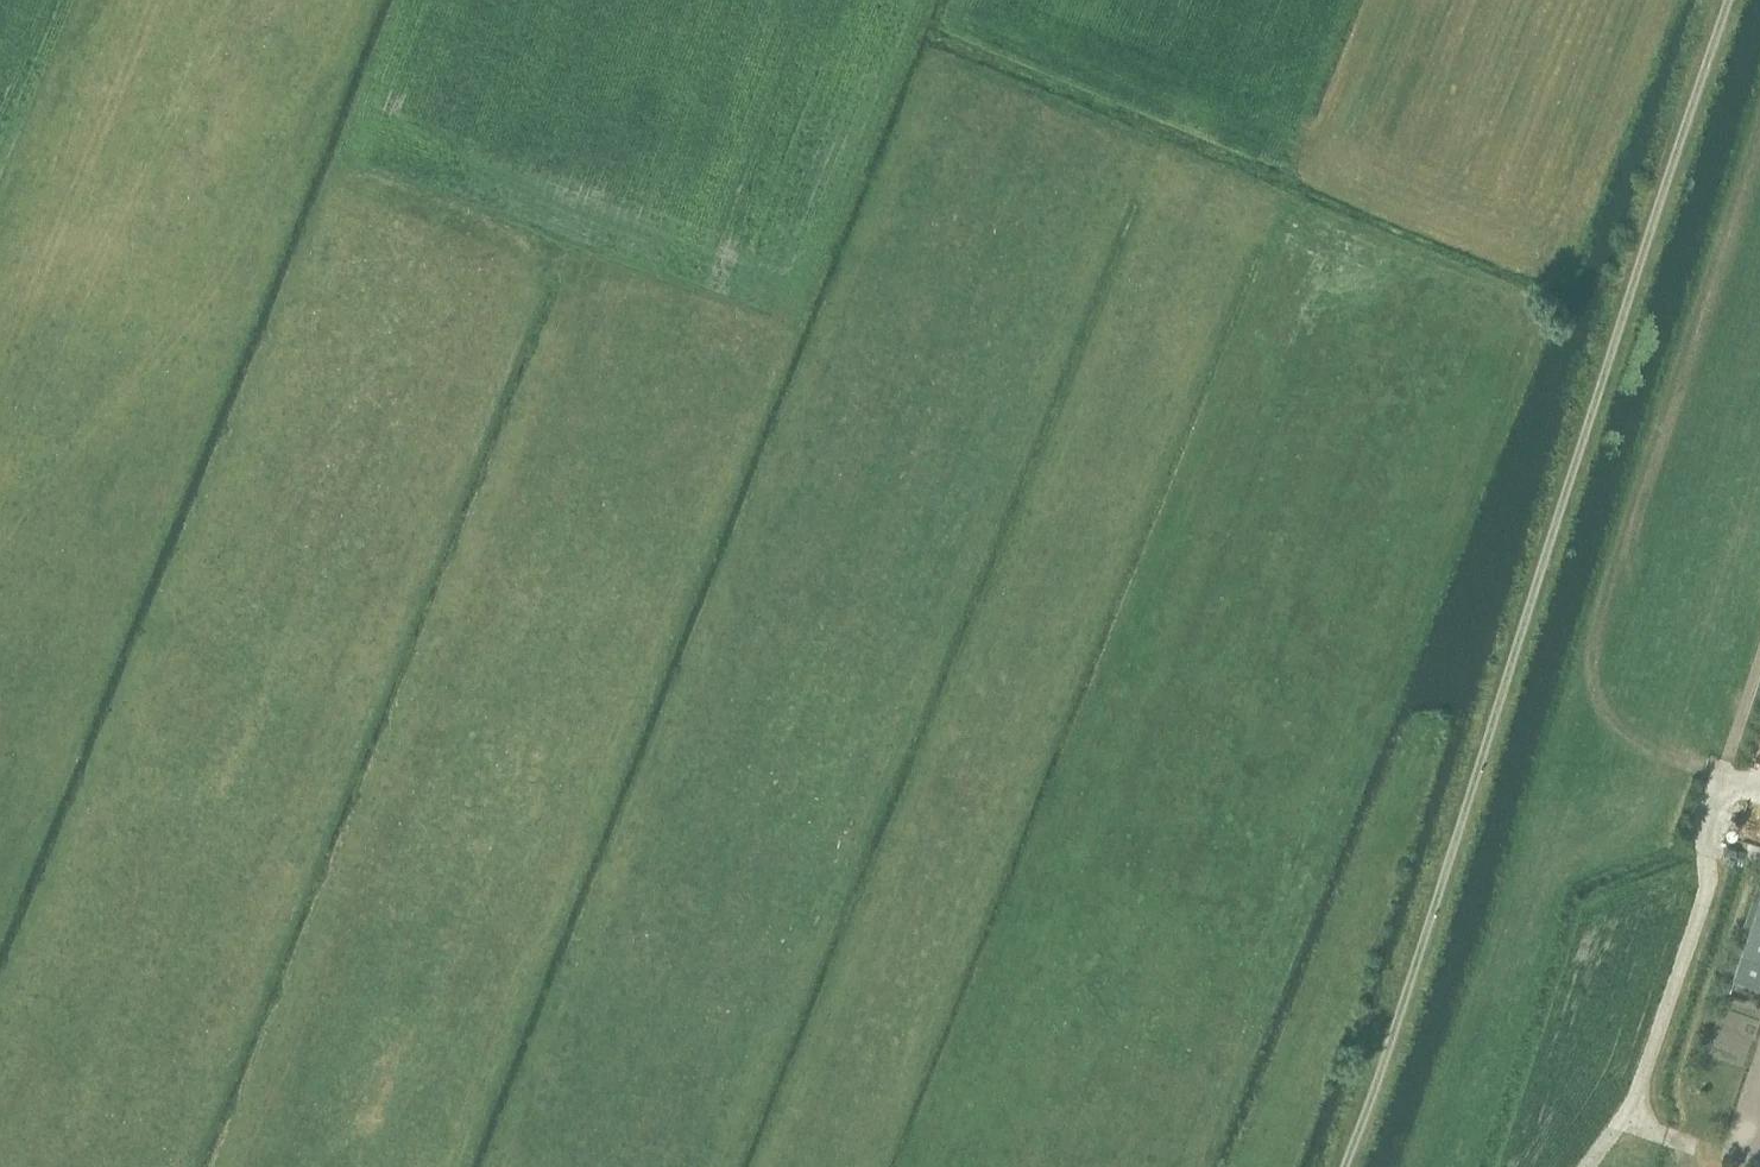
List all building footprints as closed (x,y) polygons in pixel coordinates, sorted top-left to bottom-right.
[(1724,988),(1731,990),(1736,976),(1759,984),(1759,900),(1735,976),(1728,974),(1724,988)]
